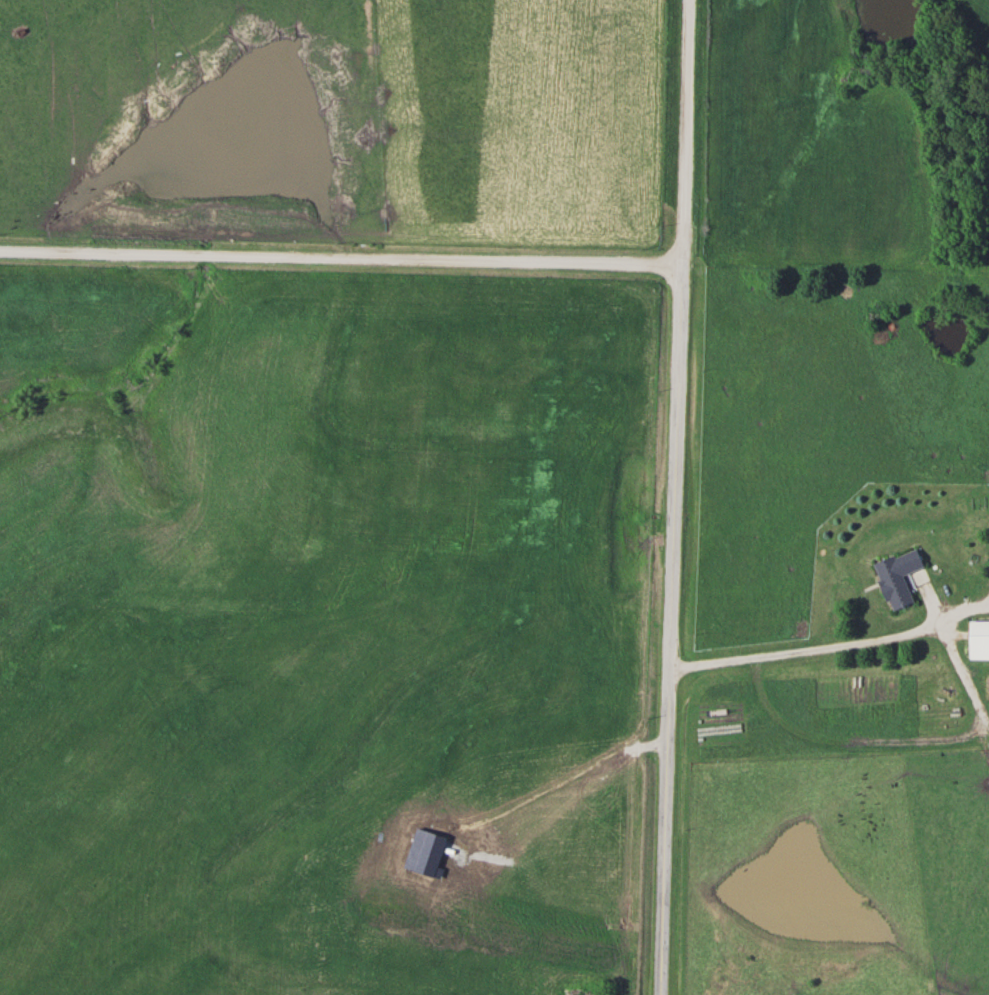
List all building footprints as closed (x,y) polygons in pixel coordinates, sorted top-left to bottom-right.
[(917,604),(907,574),(928,566),(922,548),(878,563),(894,612),(917,604)] [(974,620),(974,659),(988,659),(988,620),(974,620)]
